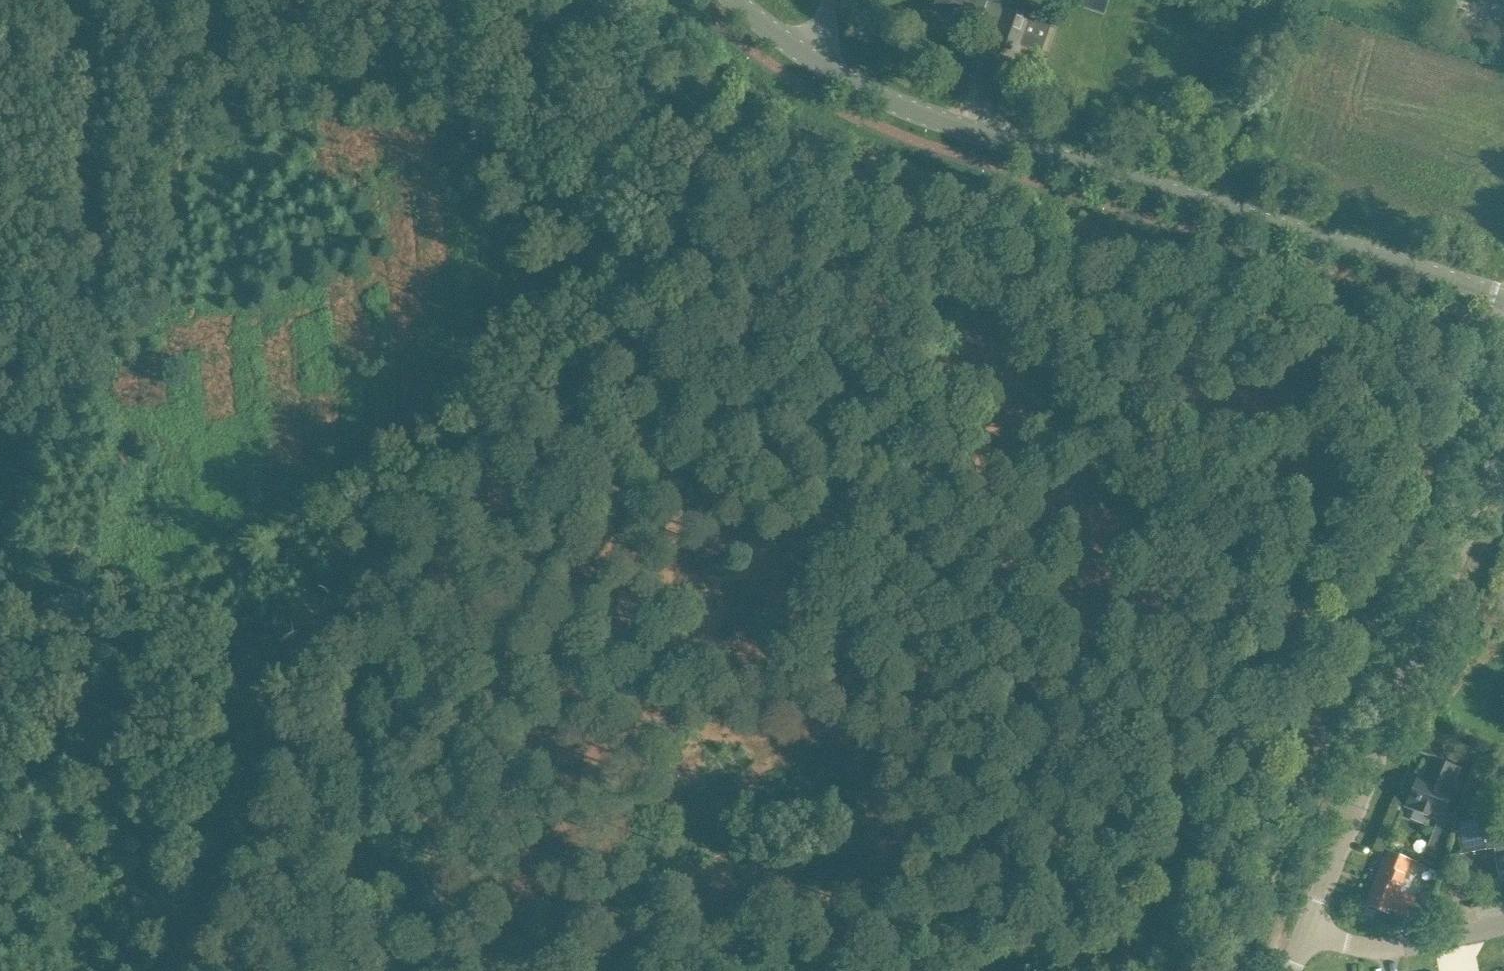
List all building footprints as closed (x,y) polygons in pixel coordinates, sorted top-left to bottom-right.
[(931,7),(965,20),(964,23),(978,28),(980,21),(999,28),(993,43),(1016,51),(1019,43),(1041,51),(1051,24),(1007,9),(1009,2),(1005,0),(986,0),(986,1),(984,0),(935,0),(931,7)] [(1458,769),(1431,758),(1423,776),(1419,775),(1407,805),(1438,818),(1458,769)] [(1486,805),(1458,810),(1454,821),(1461,856),(1495,851),(1486,805)] [(1397,891),(1410,860),(1388,851),(1367,904),(1389,913),(1390,909),(1407,916),(1414,898),(1397,891)] [(1495,857),(1500,886),(1503,885),(1503,855),(1495,857)] [(1481,880),(1482,865),(1464,864),(1464,879),(1481,880)] [(1422,892),(1414,917),(1415,917),(1425,920),(1427,915),(1433,896),(1422,892)]
